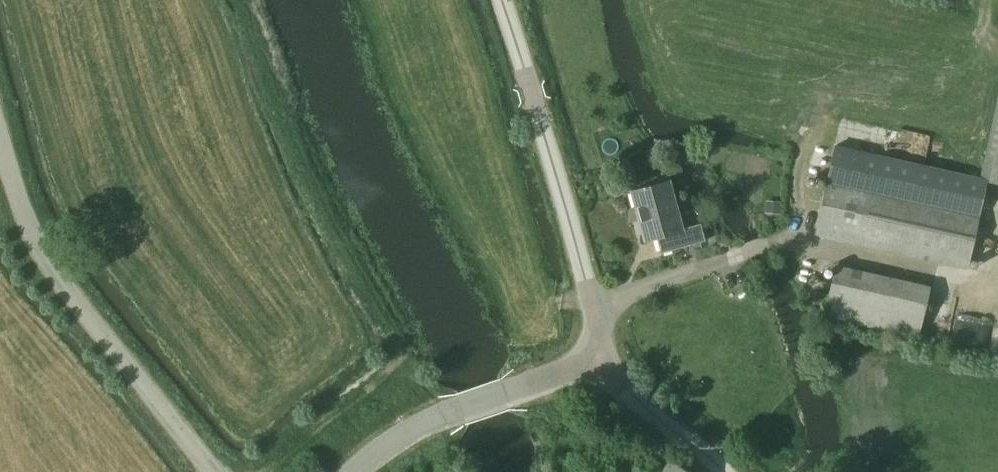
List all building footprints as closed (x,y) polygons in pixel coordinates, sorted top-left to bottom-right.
[(980,180),(997,184),(997,92),(979,180),(980,180)] [(833,150),(827,171),(813,236),(967,270),(982,205),(986,183),(833,150)] [(644,240),(656,237),(661,253),(705,240),(701,223),(683,228),(669,180),(630,191),(644,240)] [(767,201),(767,213),(780,214),(780,201),(767,201)] [(825,264),(817,308),(915,327),(923,282),(825,264)] [(685,470),(667,460),(660,471),(684,471),(685,470)]
